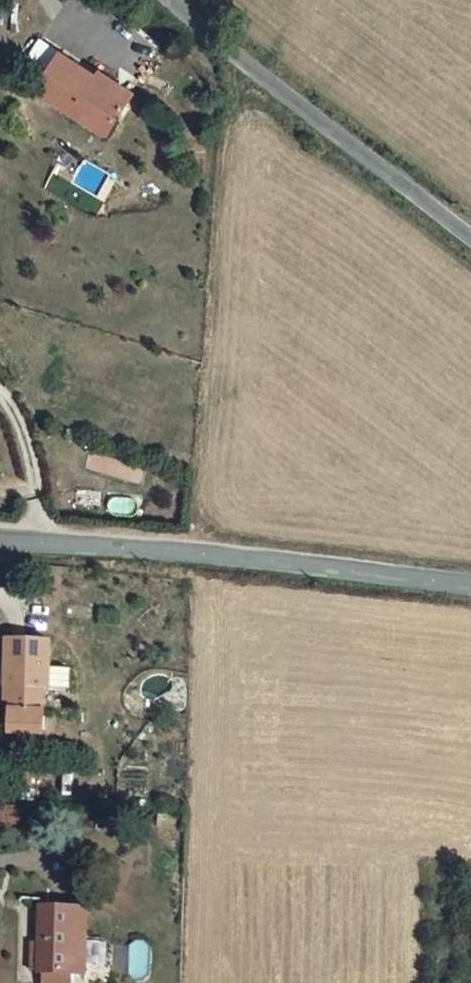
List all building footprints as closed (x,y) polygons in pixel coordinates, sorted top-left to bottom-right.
[(140,90),(107,68),(104,73),(68,49),(42,86),(111,133),(140,90)] [(86,468),(141,482),(145,466),(89,452),(86,468)] [(11,684),(19,684),(19,709),(51,710),(50,685),(56,685),(56,636),(10,635),(11,684)] [(19,709),(19,684),(11,684),(12,709),(19,709)] [(95,909),(48,907),(47,971),(94,972),(95,909)]
